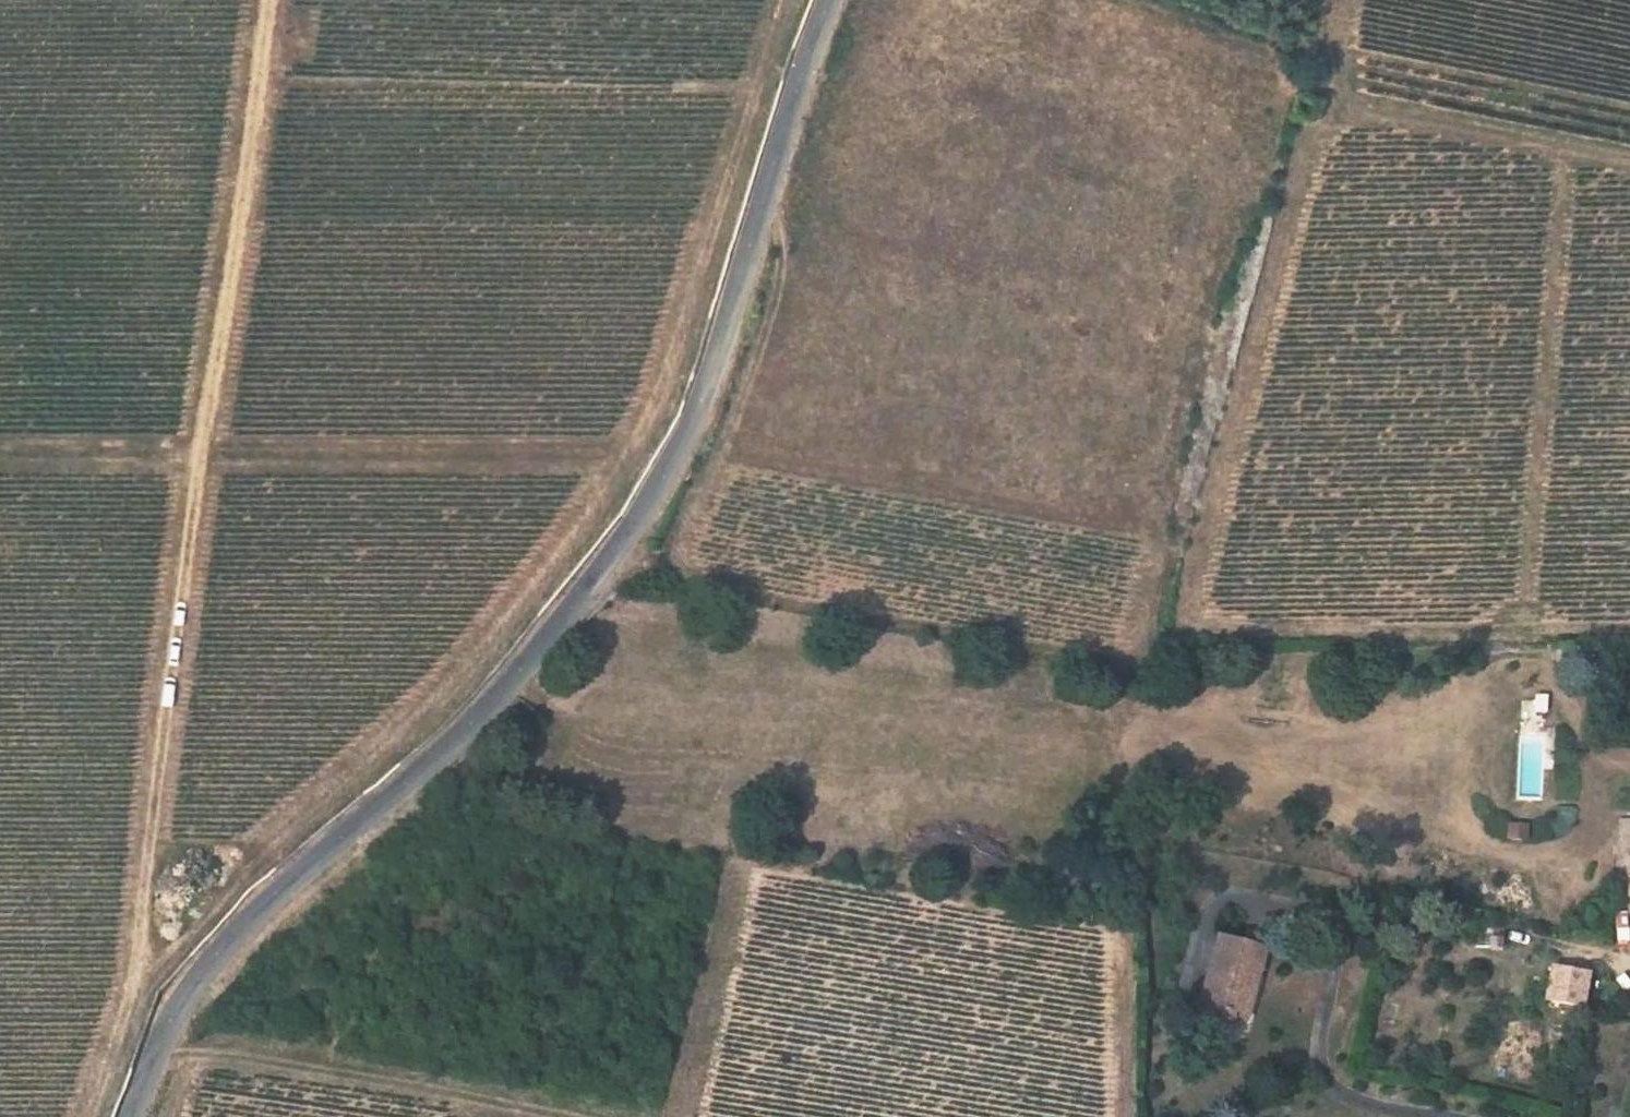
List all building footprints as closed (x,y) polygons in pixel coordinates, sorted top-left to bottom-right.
[(1627,836),(1622,893),(1629,894),(1629,836),(1627,836)] [(1228,947),(1210,1017),(1248,1026),(1256,996),(1266,999),(1277,961),(1228,947)] [(1563,985),(1553,1011),(1583,1022),(1593,996),(1563,985)]
